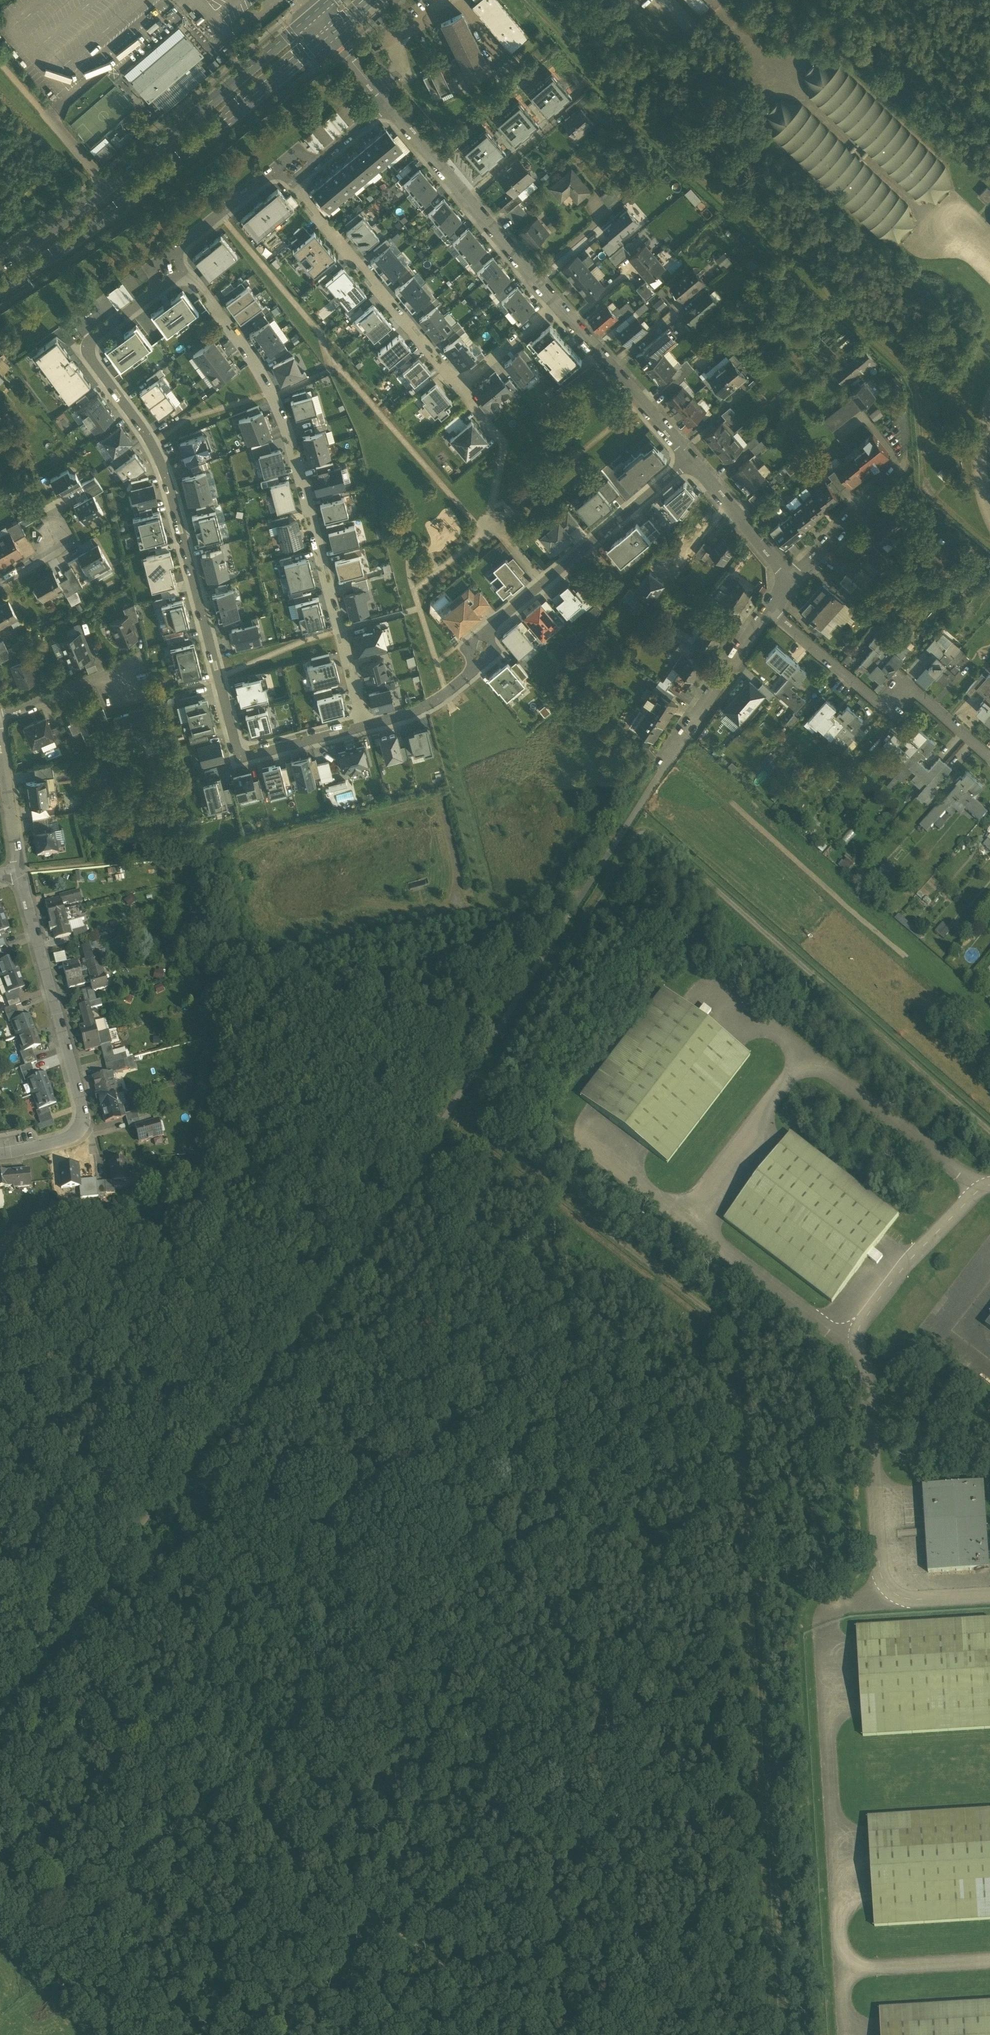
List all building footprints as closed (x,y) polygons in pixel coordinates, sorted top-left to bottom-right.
[(499,0),(478,0),(472,5),(509,51),(529,35),(499,0)] [(490,71),(462,14),(441,24),(458,58),(466,74),(469,81),(490,71)] [(185,35),(131,82),(149,102),(203,55),(185,35)] [(521,65),(514,56),(495,71),(503,80),(521,65)] [(458,58),(451,62),(452,63),(440,69),(439,66),(430,71),(431,73),(423,77),(429,89),(436,85),(438,88),(440,92),(450,88),(447,83),(466,74),(458,58)] [(809,101),(916,204),(939,208),(954,193),(947,170),(841,67),(818,65),(805,78),(809,101)] [(534,87),(527,93),(539,106),(547,116),(571,96),(551,73),(544,78),(545,79),(535,88),(534,87)] [(585,93),(568,108),(573,114),(580,108),(581,109),(592,99),(585,93)] [(354,98),(346,104),(350,109),(358,102),(354,98)] [(506,135),(514,144),(538,124),(518,101),(512,106),(512,107),(502,116),(501,115),(494,121),(506,135)] [(782,101),(768,116),(772,139),(879,241),(900,246),(915,231),(910,209),(804,106),(782,101)] [(361,107),(358,102),(350,109),(354,113),(361,107)] [(365,112),(361,107),(354,113),(358,118),(365,112)] [(573,114),(564,122),(572,131),(574,130),(580,136),(593,125),(581,109),(580,108),(573,114)] [(337,112),(329,118),(333,123),(341,116),(337,112)] [(345,121),(341,116),(333,123),(337,127),(345,121)] [(329,118),(321,124),(325,129),(333,123),(329,118)] [(349,125),(345,121),(337,127),(341,132),(349,125)] [(337,127),(333,123),(325,129),(329,134),(337,127)] [(341,132),(337,127),(329,134),(333,138),(341,132)] [(402,149),(384,127),(378,132),(381,134),(378,137),(393,156),(402,149)] [(481,172),(505,152),(497,142),(485,129),(478,134),(479,135),(469,144),(468,143),(461,149),(481,172)] [(312,132),(305,139),(309,143),(316,137),(312,132)] [(320,141),(316,137),(309,143),(312,148),(320,141)] [(378,137),(375,139),(372,137),(367,141),(385,163),(393,156),(378,137)] [(324,146),(320,141),(312,148),(316,153),(324,146)] [(385,163),(367,141),(362,145),(364,148),(361,150),(377,169),(385,163)] [(377,169),(361,150),(358,153),(356,150),(351,155),(369,176),(377,169)] [(369,176),(351,155),(346,159),(348,161),(345,164),(361,183),(369,176)] [(527,169),(518,158),(506,169),(507,170),(499,177),(514,196),(515,196),(518,194),(521,192),(522,193),(527,188),(525,186),(532,180),(525,171),(527,169)] [(345,164),(342,166),(340,164),(335,168),(353,190),(361,183),(345,164)] [(401,178),(406,174),(412,169),(407,165),(397,173),(401,178)] [(353,190),(335,168),(330,172),(332,175),(329,177),(345,196),(353,190)] [(590,191),(573,169),(551,187),(560,197),(569,189),(578,200),(590,191)] [(410,178),(403,183),(412,193),(428,180),(420,170),(410,178)] [(403,183),(410,178),(406,174),(401,178),(396,182),(400,186),(403,183)] [(329,177),(326,180),(324,177),(318,182),(336,203),(345,196),(329,177)] [(428,180),(412,193),(420,203),(427,198),(436,190),(428,180)] [(336,203),(318,182),(313,186),(315,189),(312,191),(320,201),(328,210),(336,203)] [(989,203),(989,202),(989,186),(981,194),(989,203)] [(620,198),(611,188),(601,196),(610,206),(620,198)] [(278,190),(260,206),(274,222),(293,207),(286,199),(278,190)] [(514,196),(503,206),(507,212),(519,202),(522,199),(518,194),(515,196),(514,196)] [(290,196),(286,199),(293,207),(293,208),(297,204),(290,196)] [(421,210),(430,202),(427,198),(420,203),(417,206),(421,210)] [(435,207),(428,212),(436,222),(453,209),(444,199),(435,207)] [(649,200),(643,205),(649,210),(654,204),(649,200)] [(328,210),(320,201),(316,205),(325,215),(329,212),(328,210)] [(428,212),(435,207),(430,202),(421,210),(425,215),(428,212)] [(519,202),(507,212),(515,222),(527,212),(519,202)] [(274,222),(260,206),(242,221),(256,238),(274,222)] [(453,209),(436,222),(445,232),(451,227),(461,219),(453,209)] [(639,223),(628,209),(604,230),(611,239),(619,248),(624,245),(620,240),(639,223)] [(345,225),(349,229),(362,218),(363,218),(359,213),(345,225)] [(349,229),(346,232),(354,242),(370,228),(362,218),(349,229)] [(537,218),(532,223),(536,228),(538,227),(538,228),(542,225),(537,218)] [(536,228),(532,223),(521,231),(531,244),(543,235),(538,228),(538,227),(536,228)] [(297,238),(307,230),(302,225),(293,233),(297,238)] [(548,231),(542,225),(538,228),(543,235),(548,231)] [(444,241),(455,232),(451,227),(445,232),(440,236),(444,241)] [(370,228),(354,242),(363,252),(379,238),(370,228)] [(458,236),(452,241),(461,251),(477,238),(469,228),(458,236)] [(297,247),(311,236),(307,230),(297,238),(293,242),(297,247)] [(452,241),(458,236),(455,232),(444,241),(447,246),(452,241)] [(334,259),(313,234),(311,236),(297,247),(293,251),(301,259),(305,255),(311,263),(306,267),(314,276),(323,269),(334,259)] [(204,249),(197,254),(193,258),(205,273),(209,278),(213,275),(216,272),(215,271),(214,269),(217,267),(214,264),(222,258),(224,261),(227,259),(229,262),(237,256),(221,236),(209,245),(208,243),(203,247),(204,249)] [(477,238),(461,251),(469,261),(476,256),(485,248),(477,238)] [(619,248),(611,239),(602,247),(610,256),(619,248)] [(374,250),(378,255),(388,246),(391,244),(387,240),(374,250)] [(645,245),(630,258),(639,269),(655,256),(645,245)] [(378,255),(371,261),(379,271),(397,256),(388,246),(378,255)] [(630,255),(623,246),(620,249),(626,258),(630,255)] [(620,249),(619,248),(610,256),(617,265),(626,258),(620,249)] [(725,252),(718,259),(725,267),(733,261),(725,252)] [(397,256),(379,271),(387,281),(394,275),(405,266),(397,256)] [(479,261),(476,256),(469,261),(464,265),(468,269),(470,269),(479,261)] [(578,256),(563,268),(577,284),(591,272),(588,268),(582,262),(578,256)] [(589,256),(582,262),(588,268),(594,263),(589,256)] [(655,256),(639,269),(650,281),(665,268),(655,256)] [(483,266),(477,271),(485,281),(501,268),(493,258),(483,266)] [(339,264),(334,259),(323,269),(327,274),(330,272),(339,264)] [(479,261),(470,269),(474,273),(477,271),(483,266),(479,261)] [(398,280),(411,269),(407,264),(405,266),(394,275),(398,280)] [(355,281),(344,268),(333,276),(325,283),(337,296),(355,281)] [(501,268),(485,281),(493,291),(500,286),(509,278),(501,268)] [(398,280),(401,284),(413,275),(415,273),(411,269),(398,280)] [(693,269),(672,287),(683,299),(691,292),(703,281),(693,269)] [(327,274),(318,281),(322,286),(325,283),(333,276),(330,272),(327,274)] [(605,288),(591,272),(577,284),(591,299),(605,288)] [(209,278),(205,273),(200,277),(208,286),(212,282),(209,278)] [(421,285),(413,275),(401,284),(395,290),(403,300),(421,285)] [(234,288),(232,289),(237,296),(249,287),(251,285),(246,279),(234,288)] [(122,281),(113,287),(118,294),(126,288),(122,281)] [(355,281),(337,296),(348,310),(356,303),(366,295),(355,281)] [(703,281),(691,292),(695,297),(706,288),(708,287),(703,281)] [(234,288),(231,283),(221,290),(225,295),(232,289),(234,288)] [(421,285),(403,300),(412,310),(419,304),(429,295),(421,285)] [(655,293),(648,285),(639,292),(647,301),(655,293)] [(493,291),(489,295),(493,299),(504,290),(500,286),(493,291)] [(113,287),(105,293),(110,300),(118,294),(113,287)] [(255,296),(249,287),(237,296),(226,303),(233,312),(255,296)] [(508,295),(502,300),(510,310),(526,297),(518,287),(508,295)] [(130,293),(126,288),(118,294),(122,298),(130,293)] [(706,288),(695,297),(692,300),(696,305),(709,293),(706,288)] [(182,290),(150,314),(166,336),(173,331),(171,329),(185,318),(187,321),(198,312),(182,290)] [(504,290),(493,299),(497,304),(502,300),(508,295),(504,290)] [(134,299),(130,293),(122,298),(126,305),(134,299)] [(429,295),(419,304),(423,309),(435,298),(431,293),(429,295)] [(696,305),(685,314),(696,327),(700,323),(696,319),(716,302),(709,293),(696,305)] [(122,298),(118,294),(110,300),(114,304),(122,298)] [(263,306),(255,296),(233,312),(240,322),(263,306)] [(526,297),(510,310),(518,320),(525,315),(534,307),(526,297)] [(656,303),(663,312),(671,306),(664,297),(656,303)] [(126,305),(122,298),(114,304),(118,311),(126,305)] [(435,298),(423,309),(426,313),(435,306),(439,303),(435,298)] [(195,303),(205,317),(210,313),(199,299),(195,303)] [(348,310),(344,313),(348,317),(360,308),(356,303),(348,310)] [(620,309),(619,310),(622,313),(626,318),(634,311),(627,303),(620,309)] [(383,315),(374,304),(364,312),(352,322),(361,332),(364,330),(383,315)] [(612,311),(607,305),(590,320),(600,331),(617,316),(612,311)] [(264,315),(269,311),(266,306),(252,317),(255,321),(264,315)] [(419,319),(427,329),(443,316),(435,306),(426,313),(419,319)] [(617,306),(612,311),(617,316),(622,313),(619,310),(620,309),(617,306)] [(352,322),(364,312),(361,307),(360,308),(348,317),(352,322)] [(634,311),(626,318),(630,323),(639,315),(635,311),(634,311)] [(255,321),(253,323),(257,329),(268,322),(264,315),(255,321)] [(392,325),(383,315),(364,330),(373,340),(386,330),(392,325)] [(525,315),(518,320),(515,323),(519,327),(528,320),(525,315)] [(443,316),(427,329),(436,339),(443,333),(452,326),(443,316)] [(637,317),(619,333),(629,345),(648,330),(637,317)] [(269,321),(268,322),(257,329),(249,335),(257,345),(276,332),(269,321)] [(443,333),(447,337),(461,326),(457,321),(452,326),(443,333)] [(136,325),(104,348),(120,370),(132,361),(130,359),(144,349),(146,351),(152,346),(136,325)] [(461,326),(447,337),(451,342),(460,335),(465,330),(461,326)] [(582,362),(551,326),(531,343),(562,379),(582,362)] [(390,335),(386,330),(373,340),(372,342),(376,346),(390,335)] [(652,343),(636,355),(647,368),(662,356),(662,355),(659,351),(674,338),(667,330),(652,343)] [(283,343),(276,332),(257,345),(264,356),(272,351),(283,343)] [(399,334),(378,352),(385,361),(387,359),(391,364),(393,362),(407,350),(410,347),(399,334)] [(451,342),(443,349),(451,359),(468,345),(460,335),(451,342)] [(34,355),(69,401),(90,385),(56,339),(34,355)] [(213,340),(193,355),(200,365),(223,348),(218,342),(216,344),(213,340)] [(283,343),(272,351),(276,357),(288,350),(285,347),(283,343)] [(468,345),(451,359),(459,369),(467,363),(476,355),(468,345)] [(223,348),(200,365),(207,374),(227,360),(225,356),(228,354),(223,348)] [(532,359),(523,348),(518,352),(520,354),(527,363),(532,359)] [(873,359),(866,349),(860,354),(868,363),(873,359)] [(407,350),(393,362),(398,367),(398,366),(408,358),(412,355),(407,350)] [(481,351),(476,355),(467,363),(471,367),(485,356),(481,351)] [(520,354),(512,360),(511,358),(504,364),(520,382),(534,371),(527,363),(520,354)] [(670,361),(664,354),(662,355),(662,356),(647,368),(660,383),(671,374),(670,374),(676,369),(673,365),(674,365),(671,361),(670,361)] [(742,362),(733,354),(729,357),(730,359),(731,358),(737,366),(742,362)] [(868,363),(860,354),(854,360),(861,369),(868,363)] [(293,357),(273,366),(281,383),(288,379),(301,374),(293,357)] [(412,363),(408,358),(398,366),(402,371),(412,363)] [(412,363),(402,371),(414,385),(418,382),(430,371),(418,358),(412,363)] [(737,366),(731,358),(730,359),(725,363),(725,365),(720,369),(735,386),(738,384),(738,382),(740,380),(742,381),(745,378),(745,376),(741,371),(740,371),(737,367),(737,366)] [(227,360),(207,374),(215,384),(227,375),(234,369),(235,369),(236,368),(237,367),(233,361),(230,363),(227,360)] [(854,360),(842,370),(849,379),(861,369),(854,360)] [(112,363),(108,367),(118,381),(123,378),(112,363)] [(676,369),(670,374),(671,374),(675,379),(684,372),(679,366),(676,369)] [(234,369),(227,375),(230,379),(240,373),(236,368),(235,369),(234,369)] [(161,369),(146,380),(150,385),(156,380),(164,374),(161,369)] [(735,386),(720,369),(717,372),(715,372),(709,376),(709,377),(715,384),(716,384),(719,388),(719,389),(723,394),(726,394),(729,391),(729,390),(731,388),(733,388),(735,386)] [(849,379),(842,370),(836,376),(843,385),(849,379)] [(301,374),(288,379),(291,385),(307,377),(305,372),(301,374)] [(495,372),(484,381),(500,399),(510,390),(505,383),(495,372)] [(715,384),(709,377),(709,376),(708,375),(703,379),(710,388),(715,384)] [(435,383),(431,378),(421,386),(425,391),(435,383)] [(509,379),(505,383),(510,390),(513,393),(518,389),(509,379)] [(675,379),(662,390),(669,398),(682,387),(675,379)] [(150,385),(139,392),(149,405),(166,393),(156,380),(150,385)] [(500,399),(484,381),(474,389),(483,401),(489,408),(490,408),(500,399)] [(854,390),(850,394),(856,401),(862,409),(876,396),(864,381),(860,385),(854,390)] [(858,381),(851,387),(854,390),(860,385),(858,381)] [(422,386),(418,382),(414,385),(409,389),(412,394),(422,386)] [(451,401),(436,382),(435,383),(425,391),(421,395),(425,399),(422,401),(434,415),(437,412),(441,417),(450,409),(447,405),(451,401)] [(692,397),(682,387),(669,398),(667,400),(676,410),(692,397)] [(305,391),(292,394),(294,400),(307,397),(305,391)] [(78,408),(86,420),(106,405),(98,393),(89,400),(79,407),(78,408)] [(166,393),(149,405),(158,418),(169,410),(176,405),(166,393)] [(86,395),(76,402),(79,407),(89,400),(86,395)] [(312,396),(291,401),(296,419),(311,415),(317,413),(312,396)] [(705,410),(693,396),(692,397),(676,410),(675,412),(679,417),(681,416),(689,424),(700,415),(705,410)] [(853,398),(824,420),(826,423),(855,400),(853,398)] [(176,405),(169,410),(173,415),(187,404),(183,400),(176,405)] [(855,400),(826,423),(832,431),(862,409),(855,400)] [(495,414),(490,408),(489,408),(483,401),(478,404),(490,418),(495,414)] [(86,420),(94,431),(97,429),(106,422),(114,416),(106,405),(86,420)] [(258,406),(247,410),(249,416),(260,412),(258,406)] [(731,406),(722,413),(727,418),(735,411),(731,406)] [(249,416),(240,420),(244,431),(266,423),(262,411),(260,412),(249,416)] [(317,413),(311,415),(316,434),(326,432),(327,431),(322,412),(317,413)] [(452,429),(456,433),(466,425),(457,414),(444,426),(449,432),(452,429)] [(700,415),(689,424),(693,429),(704,420),(700,415)] [(489,443),(471,421),(466,425),(456,433),(450,438),(468,460),(489,443)] [(722,421),(706,435),(716,449),(733,434),(722,421)] [(106,422),(97,429),(100,434),(110,427),(106,422)] [(266,423),(244,431),(248,442),(259,438),(270,434),(271,434),(266,423)] [(120,427),(103,439),(114,454),(128,444),(131,441),(120,427)] [(316,434),(303,437),(306,450),(326,444),(329,444),(326,432),(316,434)] [(733,434),(716,449),(727,462),(746,445),(735,433),(733,434)] [(270,434),(259,438),(261,444),(272,440),(270,434)] [(867,444),(850,457),(865,476),(880,465),(878,462),(889,454),(873,434),(865,441),(867,444)] [(203,435),(180,443),(186,461),(200,456),(203,455),(209,453),(203,435)] [(756,436),(748,443),(752,448),(760,441),(756,436)] [(760,441),(752,448),(757,453),(770,442),(765,437),(760,441)] [(251,448),(254,459),(260,458),(260,455),(271,452),(268,442),(251,448)] [(128,444),(114,454),(117,459),(127,452),(131,448),(128,444)] [(326,444),(306,450),(309,464),(330,459),(326,444)] [(667,460),(654,445),(645,452),(642,449),(624,464),(627,467),(618,475),(630,490),(667,460)] [(265,474),(285,469),(280,450),(271,452),(260,455),(260,458),(265,474)] [(130,457),(127,452),(117,459),(112,463),(116,468),(130,457)] [(146,467),(135,453),(130,457),(116,468),(123,478),(127,475),(134,476),(146,467)] [(203,455),(200,456),(186,461),(189,467),(191,466),(206,461),(203,455)] [(850,457),(842,464),(844,467),(839,471),(839,472),(848,483),(852,487),(865,476),(850,457)] [(765,477),(750,459),(732,475),(747,493),(761,481),(765,477)] [(206,461),(191,466),(193,472),(208,467),(206,461)] [(333,463),(316,467),(318,473),(334,469),(333,463)] [(334,469),(318,473),(313,474),(317,491),(320,490),(331,488),(344,485),(339,467),(334,469)] [(848,483),(839,472),(839,471),(837,468),(829,475),(832,479),(840,490),(848,483)] [(75,474),(73,475),(72,474),(71,474),(70,474),(67,470),(50,480),(55,489),(58,488),(60,491),(60,492),(61,493),(63,494),(65,494),(68,494),(81,486),(82,486),(81,484),(75,474)] [(206,472),(182,478),(185,490),(209,484),(206,472)] [(94,477),(81,484),(82,486),(81,486),(84,491),(99,483),(94,477)] [(131,482),(133,488),(150,484),(148,477),(131,482)] [(271,485),(279,483),(278,477),(260,481),(262,487),(271,485)] [(840,490),(832,479),(828,483),(836,493),(841,490),(840,490)] [(279,483),(271,485),(277,510),(295,506),(288,480),(279,483)] [(608,480),(600,488),(611,502),(620,494),(608,480)] [(828,483),(825,480),(813,490),(814,492),(826,507),(839,497),(836,493),(828,483)] [(761,481),(752,488),(755,492),(764,485),(761,481)] [(99,483),(84,491),(84,492),(88,498),(93,495),(103,489),(99,483)] [(156,499),(152,483),(150,484),(133,488),(131,489),(133,498),(137,497),(139,504),(156,499)] [(667,499),(665,501),(678,516),(685,507),(695,493),(686,483),(676,491),(667,499)] [(209,484),(185,490),(189,503),(204,499),(212,497),(209,484)] [(663,494),(667,499),(676,491),(673,487),(663,494)] [(331,488),(320,490),(322,496),(332,494),(331,488)] [(611,502),(600,488),(577,506),(591,524),(614,505),(611,502)] [(752,503),(762,495),(758,490),(749,498),(752,503)] [(84,492),(75,497),(79,503),(88,498),(84,492)] [(340,492),(322,496),(324,502),(341,498),(340,492)] [(814,492),(802,501),(815,518),(827,508),(826,507),(814,492)] [(79,503),(74,506),(83,523),(102,512),(93,495),(88,498),(79,503)] [(762,495),(753,503),(757,508),(766,500),(762,495)] [(802,501),(797,495),(786,504),(792,512),(791,512),(792,514),(793,513),(805,528),(816,519),(815,518),(802,501)] [(212,497),(204,499),(206,506),(214,504),(218,503),(216,496),(212,497)] [(324,502),(320,503),(324,521),(348,514),(343,497),(341,498),(324,502)] [(206,506),(196,508),(198,514),(215,509),(214,504),(206,506)] [(139,510),(140,516),(153,513),(151,507),(139,510)] [(685,507),(678,516),(683,520),(690,511),(685,507)] [(198,514),(192,515),(195,529),(218,523),(215,509),(198,514)] [(895,511),(893,513),(890,510),(882,518),(898,534),(908,524),(895,512),(895,511)] [(579,524),(568,511),(558,519),(560,521),(569,532),(579,524)] [(34,512),(18,521),(21,527),(37,518),(34,512)] [(133,518),(136,532),(163,525),(160,512),(153,513),(140,516),(133,518)] [(805,528),(793,513),(792,514),(780,524),(779,524),(793,541),(793,540),(806,530),(805,528)] [(278,525),(289,522),(288,516),(271,520),(272,527),(278,525)] [(898,534),(882,518),(874,526),(877,530),(875,531),(876,532),(885,540),(886,539),(890,542),(898,534)] [(649,520),(640,527),(652,541),(661,533),(649,520)] [(18,521),(6,528),(9,533),(10,533),(14,540),(25,534),(21,527),(18,521)] [(289,522),(278,525),(280,533),(276,533),(278,541),(282,540),(284,547),(301,543),(296,521),(289,522)] [(560,521),(548,531),(551,535),(544,541),(549,548),(552,546),(557,552),(574,538),(569,532),(560,521)] [(330,538),(328,532),(345,528),(343,522),(326,526),(329,538),(330,538)] [(218,523),(195,529),(199,543),(205,541),(222,536),(219,523),(218,523)] [(793,541),(779,524),(780,524),(779,523),(770,530),(785,548),(794,541),(793,540),(793,541)] [(575,528),(580,536),(586,533),(580,524),(575,528)] [(637,524),(611,545),(619,555),(619,559),(620,562),(622,565),(652,541),(637,524)] [(136,532),(140,545),(147,544),(160,540),(167,539),(163,525),(136,532)] [(359,542),(354,525),(345,528),(328,532),(330,538),(331,538),(334,548),(332,548),(333,549),(359,542)] [(885,540),(876,532),(872,536),(880,544),(885,540)] [(0,538),(0,546),(9,561),(22,553),(14,540),(10,533),(9,533),(0,538)] [(222,536),(205,541),(206,547),(224,543),(222,536)] [(714,549),(711,553),(723,563),(735,547),(723,537),(714,549)] [(862,537),(838,563),(851,575),(860,566),(857,564),(865,556),(881,570),(888,562),(862,537)] [(161,546),(160,540),(147,544),(149,549),(155,548),(161,546)] [(705,542),(696,554),(701,557),(707,550),(710,546),(705,542)] [(167,545),(161,546),(155,548),(156,553),(168,550),(167,545)] [(9,561),(0,546),(0,566),(9,561)] [(97,546),(78,557),(88,574),(108,563),(97,546)] [(345,550),(346,557),(363,553),(362,547),(345,550)] [(174,564),(170,549),(168,550),(156,553),(146,555),(147,561),(144,562),(146,571),(149,570),(152,581),(149,582),(152,592),(160,590),(165,589),(165,586),(176,583),(173,572),(171,572),(169,565),(174,564)] [(221,549),(202,554),(208,579),(219,577),(218,573),(227,571),(226,568),(225,564),(226,564),(224,557),(223,557),(221,549)] [(363,572),(359,555),(335,561),(339,578),(363,572)] [(284,564),(292,562),(291,557),(280,560),(281,565),(284,564)] [(292,562),(284,564),(288,577),(311,571),(308,558),(292,562)] [(520,574),(512,564),(508,559),(499,566),(503,570),(491,580),(504,596),(523,580),(519,576),(520,574)] [(82,587),(71,568),(64,572),(75,591),(82,587)] [(53,570),(32,582),(42,599),(61,588),(63,587),(59,581),(53,570)] [(311,571),(288,577),(291,590),(301,587),(315,584),(311,571)] [(856,585),(846,575),(840,581),(850,592),(856,585)] [(75,591),(67,577),(59,581),(63,587),(61,588),(66,596),(75,591)] [(365,578),(352,582),(355,592),(362,591),(367,589),(365,578)] [(738,579),(728,594),(726,593),(721,600),(737,611),(753,588),(738,579)] [(165,589),(160,590),(162,597),(166,597),(179,593),(176,583),(165,586),(165,589)] [(226,583),(214,586),(216,593),(228,590),(226,583)] [(576,592),(569,584),(561,590),(565,596),(557,603),(568,616),(578,608),(583,603),(581,601),(574,593),(576,592)] [(844,603),(823,584),(811,597),(832,616),(844,603)] [(856,597),(843,585),(837,591),(851,603),(856,597)] [(303,594),(301,587),(291,590),(288,591),(290,598),(294,597),(303,594)] [(594,603),(581,587),(576,591),(583,599),(581,601),(583,603),(587,609),(594,603)] [(212,594),(215,606),(235,601),(232,589),(228,590),(216,593),(212,594)] [(561,590),(552,597),(557,603),(565,596),(561,590)] [(368,614),(362,591),(355,592),(345,595),(351,618),(368,614)] [(479,591),(466,601),(477,614),(483,609),(490,603),(479,591)] [(583,599),(576,591),(576,592),(574,593),(581,601),(583,599)] [(295,603),(313,599),(311,592),(303,594),(294,597),(295,603)] [(167,603),(166,597),(162,597),(154,599),(156,606),(161,605),(167,603)] [(322,610),(318,597),(313,599),(295,603),(299,616),(322,610)] [(832,616),(811,597),(799,610),(813,623),(820,629),(832,616)] [(466,601),(464,598),(444,615),(458,632),(478,615),(477,614),(466,601)] [(188,625),(182,600),(167,603),(161,605),(165,622),(161,623),(163,631),(164,631),(181,626),(188,625)] [(0,606),(0,627),(18,617),(8,601),(0,606)] [(235,601),(215,606),(218,619),(222,618),(234,615),(239,614),(235,601)] [(844,603),(832,616),(841,625),(849,617),(847,615),(852,610),(844,603)] [(134,604),(123,609),(126,617),(127,616),(130,623),(138,620),(134,604)] [(548,611),(541,604),(536,608),(527,616),(533,624),(541,633),(542,634),(557,622),(548,611)] [(554,608),(553,607),(548,611),(557,622),(559,625),(565,621),(554,608)] [(735,615),(726,608),(722,614),(731,620),(735,615)] [(325,624),(322,610),(299,616),(302,630),(304,629),(322,625),(325,624)] [(722,614),(720,613),(717,617),(730,626),(733,621),(731,620),(722,614)] [(713,614),(694,643),(698,646),(711,654),(730,626),(717,617),(713,614)] [(234,615),(222,618),(224,625),(236,622),(234,615)] [(130,623),(127,616),(126,617),(111,623),(120,646),(134,640),(131,632),(133,631),(130,623)] [(240,621),(241,627),(257,623),(259,622),(257,617),(240,621)] [(370,631),(381,629),(379,622),(368,625),(370,631)] [(241,627),(231,629),(236,647),(261,640),(257,623),(241,627)] [(826,633),(820,629),(813,623),(809,628),(822,639),(826,633)] [(517,624),(504,635),(520,655),(534,644),(524,632),(517,624)] [(541,633),(533,624),(529,628),(536,637),(541,633)] [(323,630),(322,625),(304,629),(305,635),(323,630)] [(184,638),(181,626),(164,631),(167,643),(172,641),(184,638)] [(529,628),(524,632),(534,644),(536,645),(540,642),(536,637),(529,628)] [(370,631),(354,635),(358,653),(372,649),(385,646),(381,629),(370,631)] [(694,643),(675,629),(671,635),(681,642),(694,651),(698,646),(694,643)] [(900,645),(881,629),(869,643),(873,647),(861,663),(870,671),(877,663),(883,668),(895,652),(900,645)] [(81,632),(59,641),(64,654),(86,645),(81,632)] [(184,638),(172,641),(173,647),(190,643),(188,637),(184,638)] [(948,649),(936,638),(928,647),(938,655),(937,657),(940,659),(948,649)] [(190,643),(173,647),(175,654),(172,655),(174,664),(196,658),(197,658),(196,653),(195,653),(193,642),(190,643)] [(694,651),(681,642),(677,648),(683,653),(689,657),(690,657),(694,651)] [(900,645),(895,652),(903,659),(910,650),(902,643),(900,645)] [(86,645),(64,654),(69,667),(92,657),(86,645)] [(387,652),(385,646),(372,649),(374,655),(387,652)] [(786,665),(791,659),(776,646),(767,656),(780,668),(784,663),(786,665)] [(0,652),(0,661),(0,662),(11,656),(7,648),(0,652)] [(960,650),(946,665),(951,669),(955,665),(964,654),(960,650)] [(328,652),(311,656),(313,664),(331,660),(328,652)] [(895,652),(883,668),(888,672),(887,673),(888,674),(889,673),(890,674),(903,659),(895,652)] [(689,657),(683,653),(680,657),(686,661),(689,657)] [(680,657),(674,667),(679,671),(686,661),(680,657)] [(690,657),(689,657),(686,661),(679,671),(693,680),(703,666),(690,657)] [(940,659),(937,657),(933,661),(935,663),(929,669),(937,676),(946,665),(940,659)] [(30,658),(11,666),(20,687),(39,679),(30,658)] [(201,674),(198,663),(199,663),(197,658),(196,658),(174,664),(177,673),(180,672),(182,679),(185,678),(198,675),(201,674)] [(387,676),(382,658),(362,664),(366,681),(373,679),(387,676)] [(313,664),(307,666),(312,686),(339,679),(333,659),(331,660),(313,664)] [(791,659),(786,665),(784,663),(780,668),(785,672),(790,677),(799,666),(791,659)] [(528,674),(517,660),(512,665),(523,679),(528,674)] [(512,665),(508,661),(489,677),(500,690),(501,689),(508,698),(511,695),(513,696),(521,689),(520,688),(526,683),(523,679),(512,665)] [(883,668),(877,663),(870,671),(869,673),(873,677),(875,675),(881,680),(887,673),(888,672),(883,668)] [(951,669),(946,665),(937,676),(946,684),(951,678),(952,679),(956,674),(951,669)] [(960,669),(955,665),(951,669),(956,674),(960,669)] [(799,666),(790,677),(795,682),(799,685),(803,680),(801,679),(807,673),(799,666)] [(247,675),(249,680),(262,677),(261,671),(247,675)] [(693,680),(679,671),(672,681),(686,690),(693,680)] [(785,672),(779,679),(784,683),(790,677),(785,672)] [(983,673),(966,691),(971,696),(978,688),(977,688),(987,677),(983,673)] [(989,674),(987,677),(977,688),(978,688),(989,699),(989,674)] [(198,675),(185,678),(186,684),(199,681),(198,675)] [(387,676),(373,679),(374,686),(378,685),(391,681),(390,675),(387,676)] [(267,698),(268,697),(262,677),(249,680),(235,684),(240,704),(252,701),(267,698)] [(784,683),(775,692),(797,711),(804,704),(794,695),(795,694),(789,688),(793,684),(795,682),(790,677),(784,683)] [(391,681),(378,685),(379,691),(389,688),(396,687),(394,680),(391,681)] [(739,724),(765,696),(757,689),(750,682),(725,711),(739,724)] [(775,693),(763,683),(757,689),(765,696),(769,699),(775,693)] [(674,695),(658,684),(654,690),(671,700),(674,695)] [(315,692),(316,698),(333,694),(331,688),(315,692)] [(393,705),(389,688),(379,691),(369,694),(373,710),(393,705)] [(671,700),(654,690),(645,702),(652,707),(655,701),(671,711),(676,704),(671,700)] [(333,694),(316,698),(322,718),(346,712),(341,692),(333,694)] [(198,701),(197,694),(179,699),(180,705),(185,704),(198,701)] [(821,695),(814,704),(818,709),(826,700),(821,695)] [(185,704),(189,720),(212,714),(208,698),(198,701),(185,704)] [(267,698),(252,701),(254,707),(264,705),(269,703),(267,698)] [(818,709),(809,720),(817,727),(818,726),(823,730),(822,732),(832,740),(846,724),(836,715),(834,718),(830,715),(837,707),(827,699),(818,709)] [(985,699),(981,703),(982,705),(976,711),(985,719),(989,712),(989,704),(988,702),(985,699)] [(671,711),(655,701),(652,707),(647,714),(664,725),(672,712),(671,711)] [(254,707),(246,709),(248,715),(265,710),(264,705),(254,707)] [(551,710),(547,706),(541,711),(545,715),(551,710)] [(855,713),(846,706),(841,711),(840,710),(836,715),(846,724),(855,713)] [(77,717),(74,711),(66,714),(69,721),(68,722),(72,732),(80,728),(83,733),(96,728),(95,724),(90,714),(89,709),(81,712),(82,715),(77,717)] [(103,709),(90,714),(95,724),(98,723),(107,719),(103,709)] [(144,710),(121,715),(125,732),(142,728),(142,730),(148,728),(144,710)] [(248,715),(245,715),(247,722),(251,735),(272,729),(267,710),(265,710),(248,715)] [(855,713),(846,724),(855,732),(860,728),(858,726),(863,720),(855,713)] [(189,720),(192,735),(206,732),(216,729),(212,714),(189,720)] [(664,725),(647,714),(637,729),(655,740),(661,732),(660,731),(664,725)] [(799,718),(795,714),(788,722),(792,725),(799,718)] [(156,715),(149,716),(151,723),(158,722),(157,720),(156,715)] [(50,729),(46,718),(24,728),(32,748),(47,742),(46,739),(53,736),(50,729)] [(913,729),(905,722),(900,728),(908,735),(913,729)] [(832,740),(828,745),(837,753),(852,737),(851,737),(855,732),(846,724),(832,740)] [(64,739),(59,725),(50,729),(53,736),(54,739),(55,743),(64,739)] [(428,729),(409,733),(410,737),(414,755),(423,753),(424,756),(434,753),(428,729)] [(913,732),(904,743),(909,747),(914,751),(918,746),(927,736),(920,729),(915,734),(913,732)] [(208,739),(206,732),(192,735),(189,736),(190,743),(208,739)] [(894,734),(884,746),(903,763),(904,762),(908,757),(914,751),(909,747),(903,755),(895,749),(902,741),(894,734)] [(396,735),(381,739),(387,763),(402,759),(400,752),(396,735)] [(927,736),(918,746),(923,750),(928,754),(932,749),(930,747),(935,742),(927,736)] [(414,755),(410,737),(403,738),(408,757),(414,755)] [(219,742),(198,748),(202,764),(224,759),(219,742)] [(656,756),(645,744),(640,748),(651,760),(656,756)] [(364,746),(338,752),(343,770),(350,769),(351,771),(362,768),(361,766),(368,764),(364,746)] [(914,751),(908,757),(913,762),(916,758),(923,750),(918,746),(914,751)] [(406,750),(400,752),(404,764),(409,762),(406,750)] [(923,750),(916,758),(918,760),(922,757),(924,759),(928,754),(923,750)] [(309,756),(291,760),(294,772),(298,787),(316,783),(314,777),(310,760),(309,756)] [(913,762),(908,757),(904,762),(909,767),(913,762)] [(315,758),(310,760),(314,777),(320,776),(317,764),(315,758)] [(913,762),(909,767),(922,778),(929,770),(918,760),(916,758),(913,762)] [(940,758),(929,770),(933,773),(935,775),(946,763),(940,758)] [(294,772),(291,760),(285,762),(286,766),(288,773),(294,772)] [(328,761),(317,764),(320,776),(322,782),(333,779),(328,761)] [(737,766),(732,762),(727,767),(733,772),(737,766)] [(903,763),(894,773),(895,775),(887,785),(894,790),(908,774),(905,771),(909,767),(904,762),(903,763)] [(935,775),(929,782),(936,787),(952,768),(946,763),(935,775)] [(52,765),(34,769),(36,779),(45,777),(46,778),(54,777),(52,765)] [(276,768),(275,765),(262,768),(269,795),(286,790),(285,785),(280,767),(276,768)] [(286,766),(280,767),(285,785),(291,783),(288,773),(286,766)] [(205,770),(207,778),(220,775),(218,767),(205,770)] [(929,770),(922,778),(925,782),(933,773),(929,770)] [(250,771),(233,775),(239,798),(256,793),(253,781),(250,771)] [(968,771),(963,777),(960,775),(956,780),(959,783),(966,789),(975,778),(968,771)] [(223,788),(220,775),(207,778),(201,780),(206,801),(211,800),(214,809),(227,806),(227,804),(223,788)] [(36,781),(26,783),(29,807),(37,805),(37,807),(45,805),(45,804),(49,804),(46,778),(45,777),(36,779),(36,781)] [(975,778),(966,789),(976,797),(980,793),(978,791),(983,785),(975,778)] [(258,780),(253,781),(256,793),(258,798),(263,797),(258,780)] [(929,782),(916,796),(923,802),(936,787),(929,782)] [(957,783),(930,815),(931,817),(929,820),(935,824),(939,819),(957,798),(966,789),(959,783),(958,784),(957,783)] [(230,786),(223,788),(227,804),(234,802),(230,786)] [(976,797),(966,789),(957,798),(966,807),(965,809),(974,816),(982,807),(973,800),(976,797)] [(988,812),(982,807),(974,816),(979,821),(988,812)] [(43,808),(31,810),(33,819),(44,817),(43,808)] [(44,817),(33,819),(35,833),(49,831),(47,817),(44,817)] [(945,823),(939,819),(935,824),(934,825),(939,830),(945,823)] [(842,838),(848,842),(854,833),(849,829),(842,838)] [(35,833),(34,833),(38,856),(57,853),(57,851),(59,847),(59,843),(55,840),(54,830),(49,831),(35,833)] [(979,837),(972,845),(976,849),(983,841),(979,837)] [(819,839),(815,844),(820,848),(824,843),(819,839)] [(846,871),(855,862),(850,857),(841,865),(846,871)] [(79,890),(59,896),(60,898),(61,898),(62,904),(68,902),(68,904),(78,901),(78,899),(81,898),(79,890)] [(60,898),(45,902),(49,914),(64,910),(62,904),(61,898),(60,898)] [(81,905),(64,910),(67,922),(71,921),(72,921),(84,918),(81,905)] [(49,914),(48,914),(51,925),(49,926),(50,931),(53,930),(55,939),(71,934),(67,922),(64,910),(64,909),(64,910),(49,914)] [(0,915),(0,932),(9,929),(3,914),(0,915)] [(936,931),(945,938),(953,929),(944,921),(936,931)] [(86,927),(72,930),(75,940),(89,936),(86,927)] [(102,941),(96,943),(100,959),(106,957),(104,949),(102,941)] [(96,943),(82,946),(88,970),(102,966),(100,959),(96,943)] [(117,946),(104,949),(106,957),(107,958),(119,955),(117,946)] [(65,951),(55,954),(57,964),(68,961),(65,951)] [(0,962),(0,973),(2,979),(19,972),(13,957),(5,961),(0,962)] [(77,960),(62,964),(65,976),(80,972),(77,960)] [(102,966),(88,970),(90,978),(89,979),(90,982),(91,988),(92,991),(93,991),(108,987),(102,966)] [(164,978),(164,969),(155,969),(154,977),(164,978)] [(0,979),(0,990),(2,996),(5,995),(16,991),(25,987),(19,972),(2,979),(0,979)] [(80,972),(65,976),(69,988),(84,984),(82,978),(80,972)] [(580,1094),(670,1161),(753,1051),(708,1017),(714,1010),(704,1002),(698,1010),(663,984),(580,1094)] [(91,988),(82,991),(85,1004),(89,1003),(96,1001),(93,991),(92,991),(91,988)] [(16,991),(5,995),(7,1002),(19,998),(16,991)] [(19,998),(7,1002),(9,1008),(15,1006),(21,1004),(19,998)] [(96,1001),(89,1003),(90,1008),(90,1009),(102,1005),(100,999),(96,1001)] [(85,1004),(80,1005),(82,1011),(90,1008),(89,1003),(85,1004)] [(9,1008),(4,1010),(6,1016),(17,1012),(15,1006),(9,1008)] [(90,1008),(82,1011),(85,1025),(94,1022),(90,1009),(90,1008)] [(17,1012),(6,1016),(9,1023),(12,1022),(20,1019),(17,1012)] [(20,1019),(12,1022),(18,1037),(35,1031),(29,1015),(20,1019)] [(106,1019),(94,1022),(97,1034),(108,1031),(109,1031),(106,1019)] [(85,1025),(79,1026),(82,1038),(97,1034),(94,1022),(85,1025)] [(35,1031),(18,1037),(23,1052),(31,1049),(40,1045),(35,1031)] [(108,1031),(97,1034),(101,1046),(110,1043),(112,1043),(108,1031)] [(97,1034),(82,1038),(85,1050),(101,1046),(97,1034)] [(110,1043),(101,1046),(105,1059),(114,1056),(110,1043)] [(23,1052),(21,1053),(23,1060),(34,1056),(31,1049),(23,1052)] [(105,1059),(104,1059),(106,1065),(127,1059),(125,1053),(114,1056),(105,1059)] [(23,1060),(25,1066),(31,1064),(36,1062),(34,1056),(23,1060)] [(106,1065),(105,1065),(107,1073),(112,1072),(112,1073),(129,1068),(127,1059),(106,1065)] [(25,1066),(20,1068),(22,1074),(33,1070),(31,1064),(25,1066)] [(195,1086),(193,1074),(189,1075),(188,1069),(180,1071),(183,1089),(195,1086)] [(33,1070),(22,1074),(25,1081),(27,1080),(36,1076),(33,1070)] [(107,1073),(92,1077),(97,1095),(95,1095),(96,1101),(118,1095),(112,1073),(112,1072),(107,1073)] [(36,1076),(27,1080),(33,1095),(51,1089),(45,1073),(36,1076)] [(51,1089),(33,1095),(39,1110),(47,1107),(56,1103),(51,1089)] [(114,1096),(99,1100),(102,1112),(117,1108),(114,1096)] [(117,1108),(102,1112),(105,1122),(126,1117),(125,1114),(123,1106),(117,1108)] [(39,1110),(36,1111),(39,1118),(50,1114),(47,1107),(39,1110)] [(125,1114),(126,1117),(127,1122),(139,1119),(137,1111),(125,1114)] [(50,1114),(39,1118),(41,1124),(52,1121),(50,1114)] [(139,1119),(127,1122),(129,1129),(135,1127),(140,1125),(139,1119)] [(140,1125),(135,1127),(139,1143),(162,1136),(158,1120),(140,1125)] [(41,1124),(38,1126),(40,1130),(54,1125),(52,1121),(41,1124)] [(725,1218),(834,1301),(868,1256),(879,1264),(886,1255),(874,1246),(901,1212),(793,1129),(725,1218)] [(126,1160),(110,1161),(112,1181),(129,1179),(126,1160)] [(77,1164),(59,1165),(60,1188),(79,1187),(77,1164)] [(29,1169),(15,1170),(17,1188),(31,1187),(29,1169)] [(13,1171),(0,1172),(2,1187),(15,1186),(13,1171)] [(105,1181),(97,1182),(98,1194),(106,1193),(105,1181)] [(97,1182),(89,1183),(90,1195),(98,1194),(97,1182)] [(924,1481),(929,1574),(989,1570),(989,1567),(985,1478),(924,1481)] [(865,1736),(989,1729),(989,1616),(859,1623),(865,1736)] [(875,1928),(989,1922),(989,1809),(869,1815),(875,1928)] [(883,2034),(989,2034),(989,2001),(882,2006),(883,2034)]
